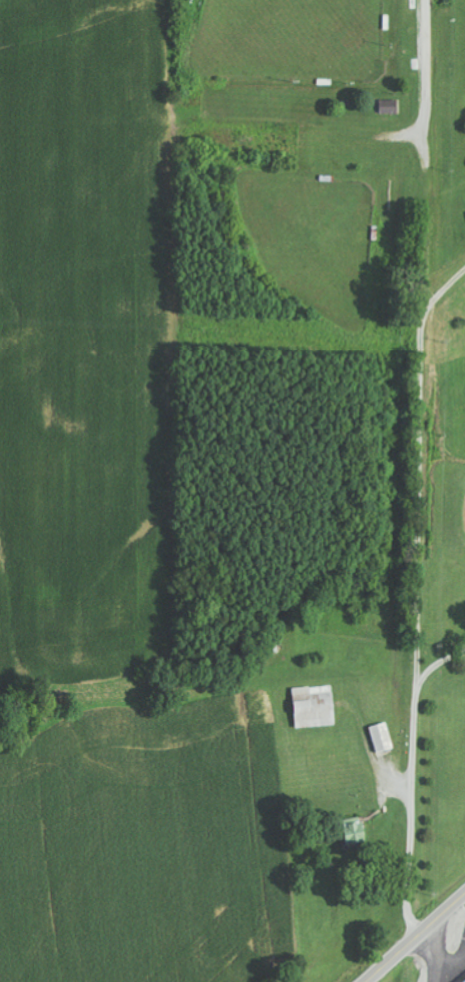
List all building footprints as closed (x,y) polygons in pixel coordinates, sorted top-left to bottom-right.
[(381,101),(381,113),(399,113),(400,101),(381,101)] [(297,727),(337,725),(335,685),(296,687),(297,727)] [(372,726),(378,751),(395,747),(389,722),(372,726)] [(342,819),(342,830),(349,830),(349,842),(367,842),(366,818),(342,819)]
